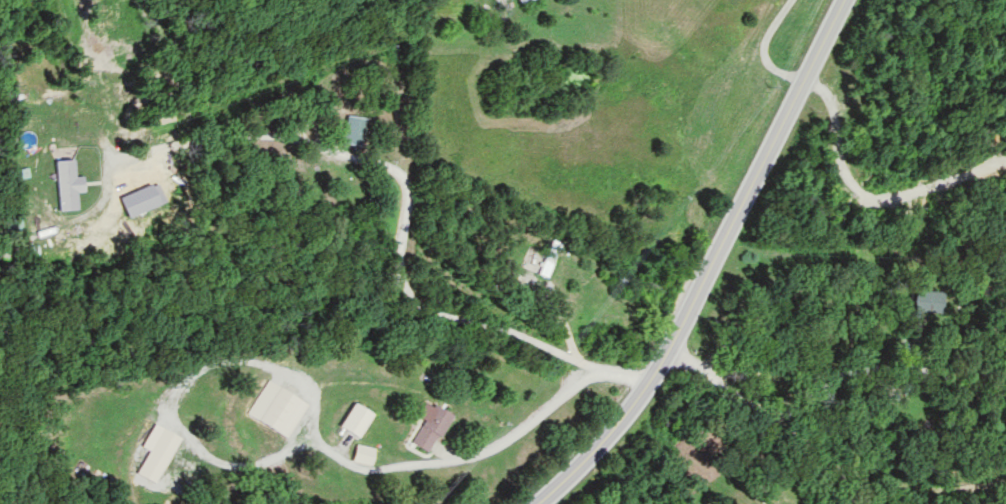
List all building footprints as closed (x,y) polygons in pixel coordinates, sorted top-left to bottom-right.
[(363,118),(344,118),(344,147),(363,147),(363,118)] [(55,161),(58,211),(77,210),(76,191),(84,191),(83,177),(75,177),(74,160),(55,161)] [(535,273),(544,278),(561,245),(552,240),(535,273)] [(945,313),(945,291),(913,291),(913,313),(945,313)] [(306,404),(266,381),(247,415),(287,438),(306,404)] [(371,415),(353,404),(338,427),(356,438),(371,415)] [(450,416),(432,405),(410,443),(428,454),(450,416)] [(179,438),(160,428),(135,474),(153,485),(179,438)]
